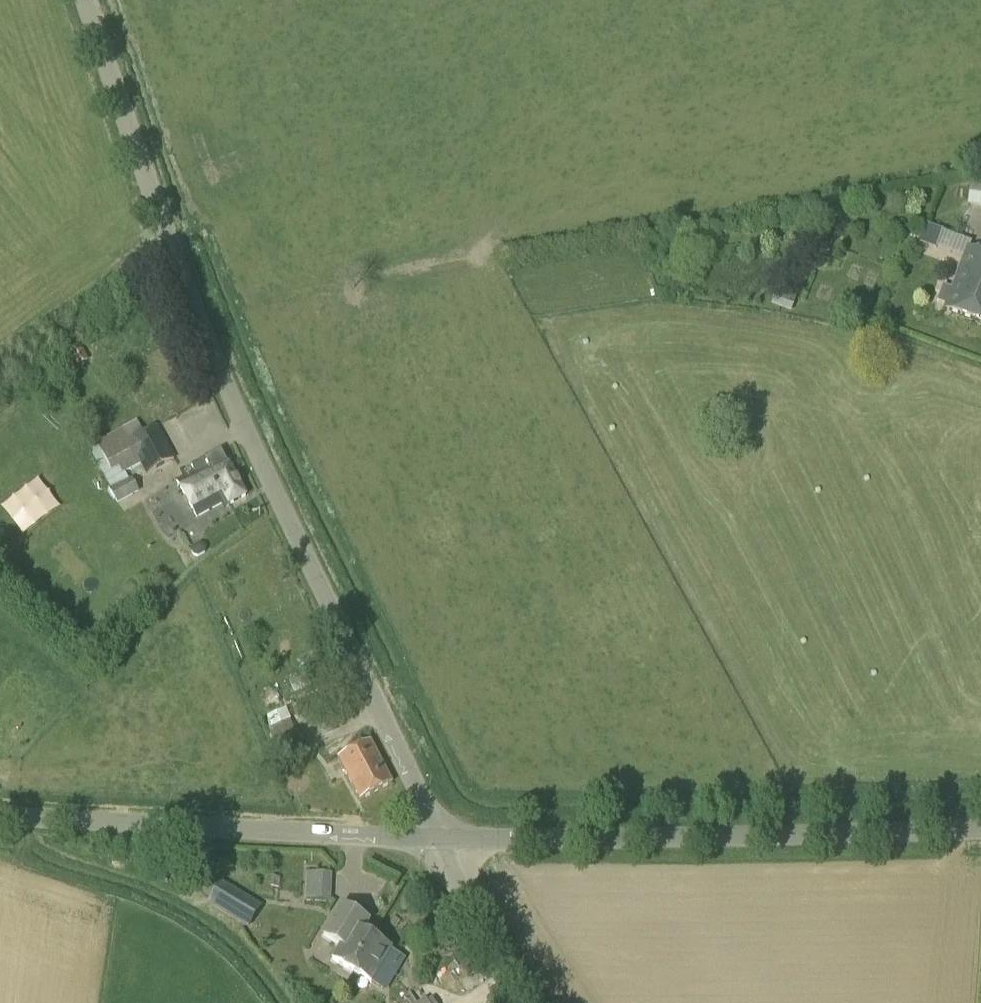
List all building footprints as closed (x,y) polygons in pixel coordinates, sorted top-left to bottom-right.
[(971,180),(967,208),(980,209),(980,181),(971,180)] [(897,236),(908,228),(901,220),(891,229),(897,236)] [(971,243),(942,232),(943,231),(925,225),(918,244),(935,250),(936,248),(962,258),(966,247),(969,248),(971,243)] [(966,247),(962,258),(951,289),(943,285),(937,302),(947,306),(946,308),(980,322),(980,253),(966,247)] [(791,313),(796,297),(776,290),(770,306),(791,313)] [(353,299),(360,316),(371,311),(364,295),(353,299)] [(80,346),(69,352),(77,367),(88,360),(80,346)] [(143,433),(136,421),(87,448),(102,475),(102,474),(111,490),(109,491),(117,505),(139,493),(131,479),(128,480),(124,473),(140,465),(146,475),(175,459),(157,426),(143,433)] [(225,508),(247,496),(222,450),(192,466),(195,472),(178,481),(198,518),(223,505),(225,508)] [(270,723),(288,718),(285,706),(266,710),(270,723)] [(293,730),(290,721),(269,729),(281,760),(305,751),(297,729),(293,730)] [(394,784),(371,742),(339,760),(361,802),(394,784)] [(209,903),(236,920),(248,901),(221,884),(209,903)] [(370,944),(373,939),(363,933),(369,921),(342,905),(323,936),(341,947),(333,961),(353,973),(364,953),(361,951),(367,942),(370,944)] [(364,953),(353,973),(372,984),(392,951),(373,939),(370,944),(367,942),(361,951),(364,953)]
